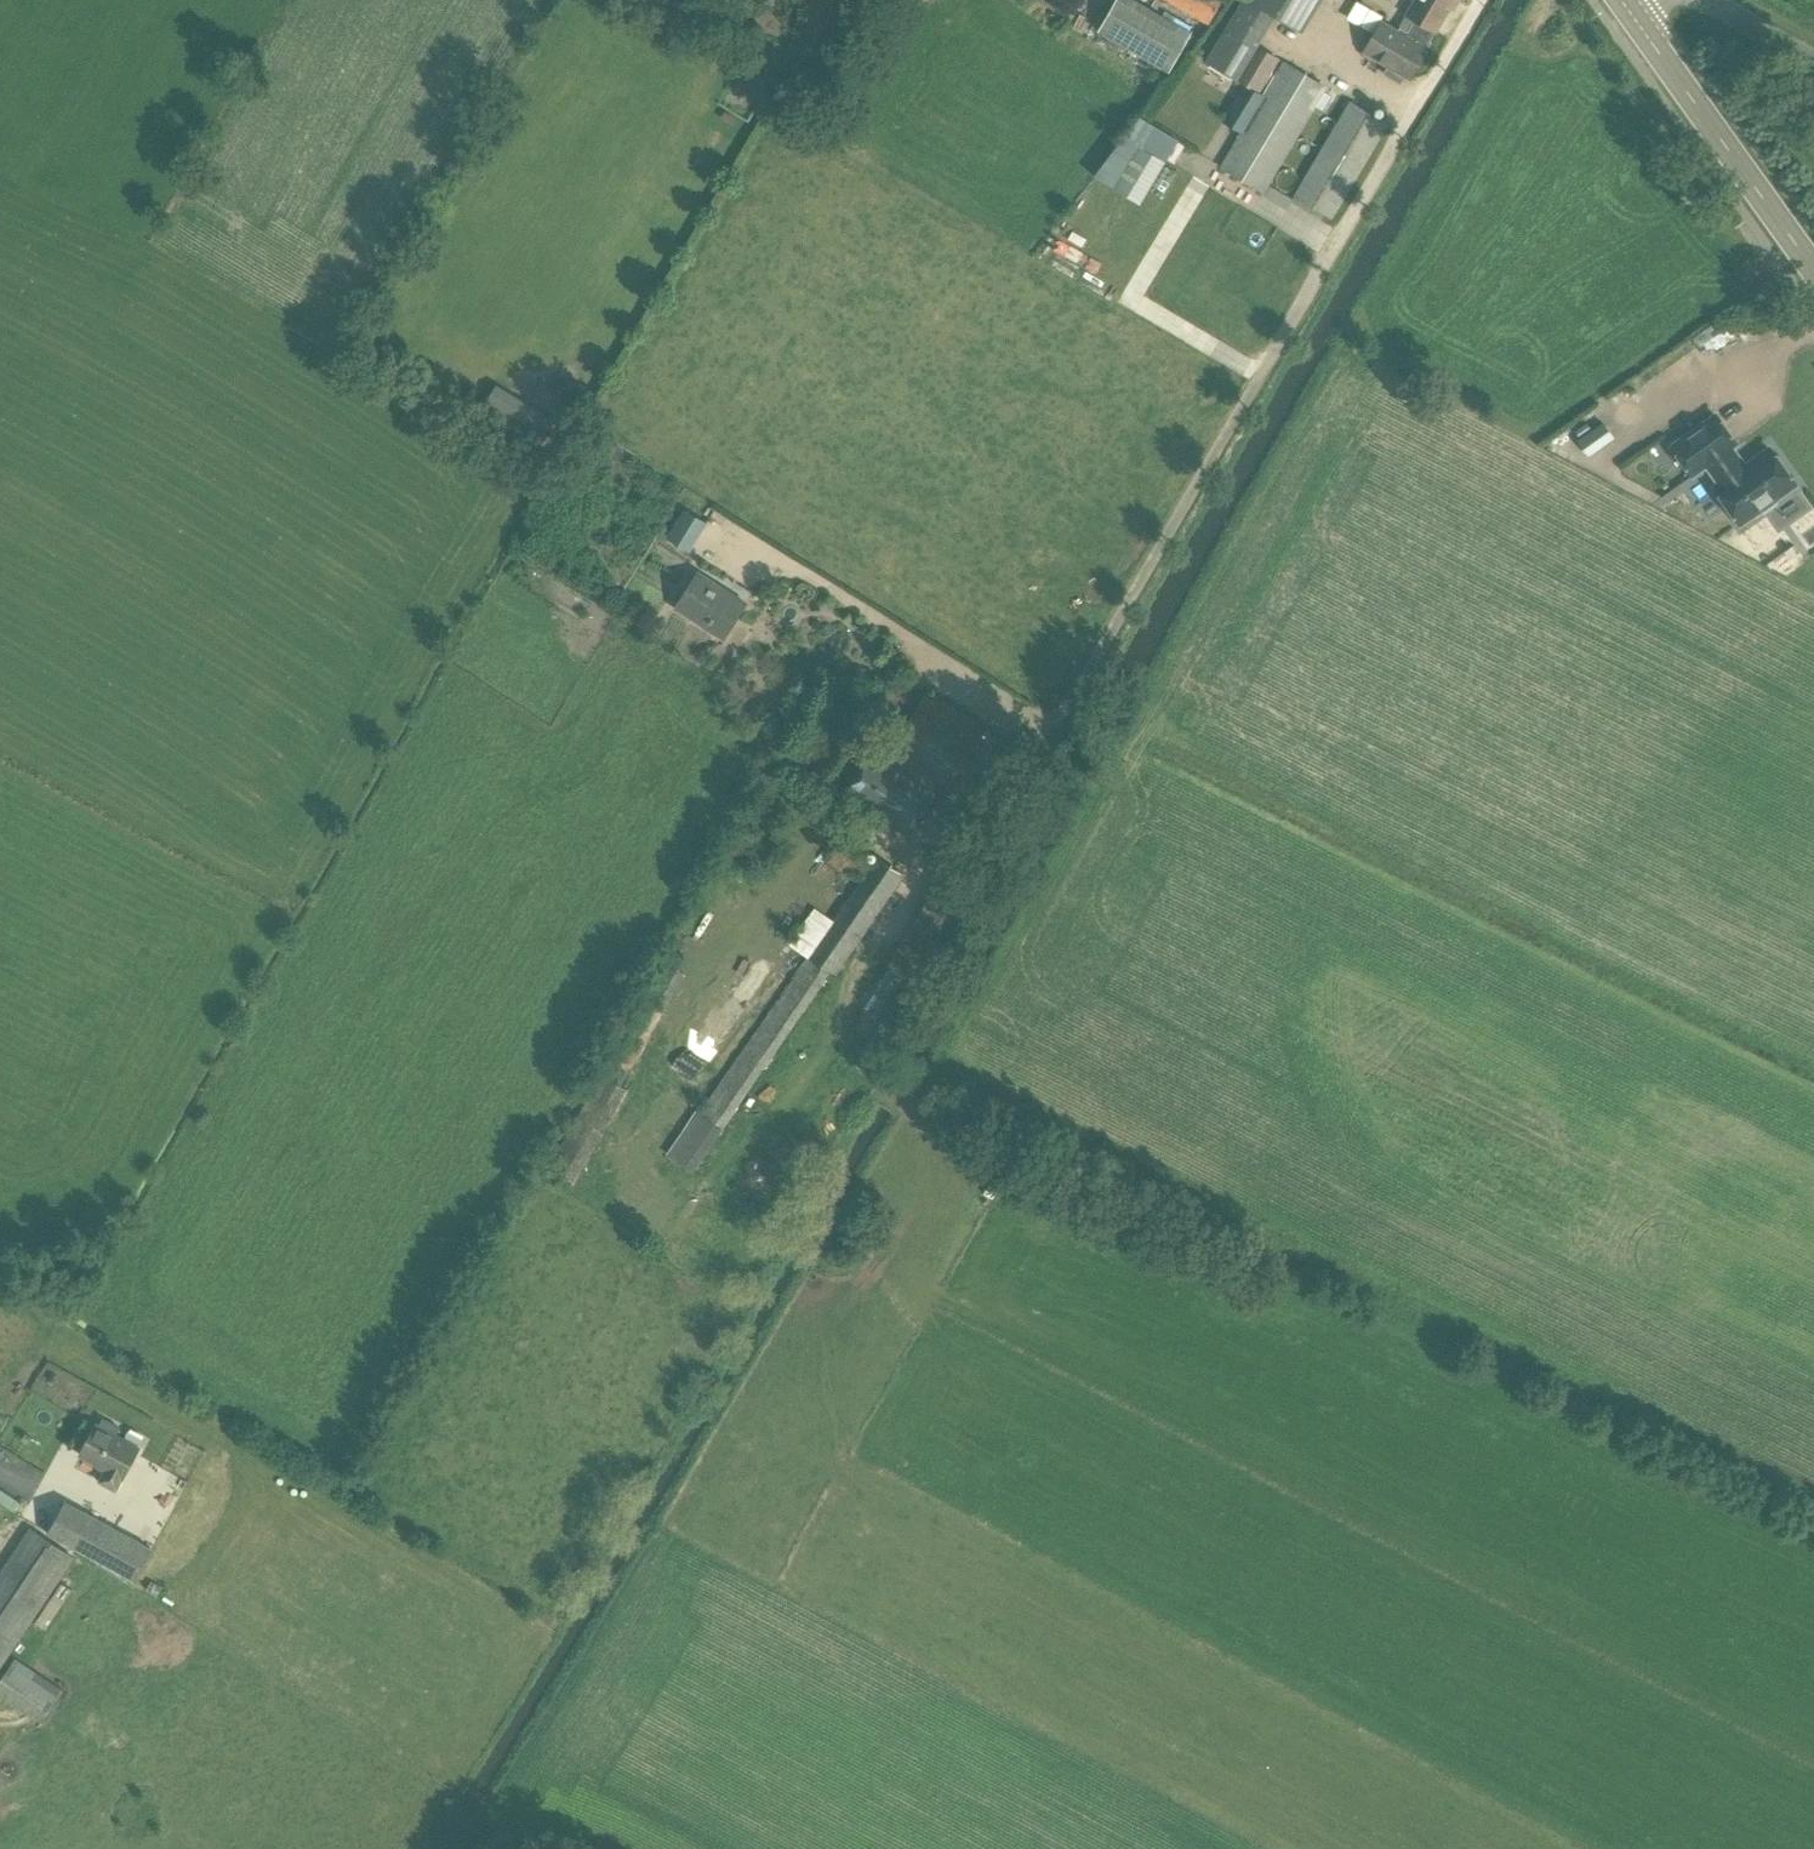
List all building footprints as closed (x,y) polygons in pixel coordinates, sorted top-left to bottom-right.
[(1100,35),(1170,74),(1192,35),(1131,0),(1120,0),(1100,35)] [(1210,27),(1226,0),(1163,0),(1210,27)] [(1208,64),(1237,81),(1272,20),(1304,39),(1327,0),(1245,0),(1208,64)] [(1366,54),(1388,67),(1383,75),(1400,85),(1405,77),(1412,81),(1431,47),(1429,46),(1436,34),(1437,34),(1455,3),(1460,5),(1463,0),(1418,0),(1408,17),(1401,30),(1399,34),(1383,24),(1366,54)] [(1258,49),(1238,82),(1259,95),(1279,61),(1258,49)] [(1285,65),(1223,171),(1265,195),(1327,90),(1285,65)] [(1242,88),(1223,121),(1243,133),(1264,98),(1242,88)] [(1352,105),(1297,198),(1334,220),(1389,127),(1352,105)] [(1180,288),(1208,304),(1215,293),(1187,277),(1180,288)] [(1796,485),(1768,447),(1738,471),(1727,451),(1737,444),(1715,414),(1672,446),(1693,475),(1707,465),(1719,483),(1715,486),(1742,524),(1758,512),(1764,513),(1777,504),(1778,497),(1796,485)] [(1591,457),(1615,438),(1603,423),(1578,443),(1591,457)] [(706,522),(683,509),(666,538),(689,551),(706,522)] [(699,575),(677,611),(725,641),(747,606),(699,575)] [(929,696),(893,755),(950,789),(986,730),(929,696)] [(873,749),(843,798),(911,839),(937,796),(902,774),(905,768),(873,749)] [(701,1118),(725,1134),(833,974),(838,977),(905,877),(878,859),(874,864),(842,843),(827,865),(859,887),(834,924),(816,912),(792,947),(809,958),(701,1118)] [(890,968),(875,994),(867,1008),(882,1017),(891,1003),(889,1002),(904,976),(890,968)] [(96,1428),(79,1458),(105,1472),(98,1485),(115,1494),(138,1452),(96,1428)] [(151,1549),(86,1513),(66,1502),(49,1534),(69,1545),(133,1581),(151,1549)] [(0,1580),(0,1669),(70,1564),(29,1537),(0,1580)] [(0,1689),(0,1696),(46,1726),(68,1692),(19,1660),(0,1689)]
